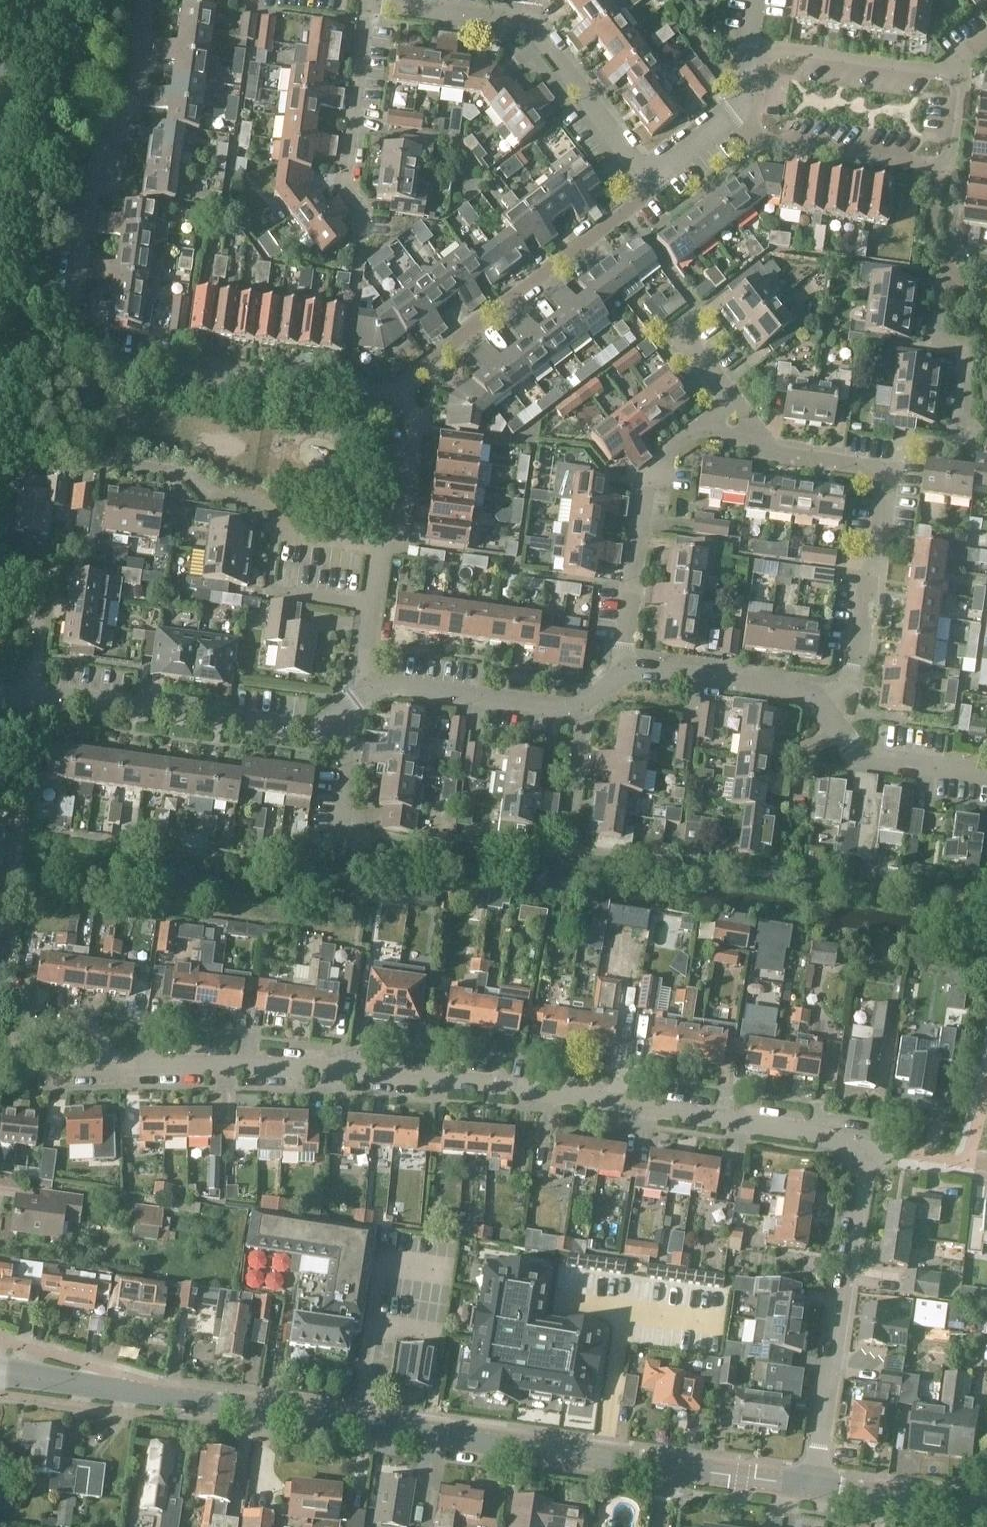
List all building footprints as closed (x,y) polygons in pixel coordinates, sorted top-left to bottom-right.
[(575,13),(591,0),(565,0),(575,13)] [(575,13),(584,24),(580,28),(585,35),(615,11),(616,13),(625,6),(621,1),(620,0),(591,0),(575,13)] [(637,5),(634,0),(622,0),(621,1),(625,6),(629,11),(637,5)] [(819,27),(823,0),(795,0),(792,19),(798,20),(797,24),(819,27)] [(840,29),(844,0),(823,0),(819,27),(840,29)] [(862,32),(866,0),(844,0),(840,29),(862,32)] [(883,35),(888,0),(866,0),(862,32),(883,35)] [(910,0),(888,0),(883,35),(905,38),(910,0)] [(905,38),(927,41),(932,0),(910,0),(905,38)] [(976,8),(986,0),(970,0),(976,8)] [(182,7),(179,31),(211,35),(214,11),(182,7)] [(615,11),(585,35),(592,44),(596,40),(604,51),(630,31),(616,13),(615,11)] [(240,39),(253,41),(256,16),(243,15),(240,39)] [(259,43),(271,45),(275,19),(262,17),(259,43)] [(312,24),(308,48),(340,52),(344,29),(312,24)] [(666,27),(658,33),(666,43),(674,37),(666,27)] [(208,59),(211,35),(179,31),(177,45),(172,44),(171,54),(208,59)] [(644,50),(630,31),(604,51),(613,63),(609,66),(614,73),(644,50)] [(658,49),(666,43),(658,33),(650,39),(658,49)] [(270,53),(271,45),(259,43),(257,52),(270,53)] [(337,77),(340,52),(308,48),(295,47),(292,70),(323,74),(323,75),(337,77)] [(235,50),(233,63),(243,64),(245,51),(235,50)] [(633,89),(634,90),(657,72),(660,71),(644,50),(614,73),(621,82),(625,79),(633,89)] [(417,87),(421,55),(396,52),(392,84),(417,87)] [(417,87),(440,90),(445,53),(435,52),(435,57),(421,55),(417,87)] [(440,90),(465,94),(469,62),(455,60),(455,55),(445,53),(440,90)] [(205,83),(208,59),(171,54),(169,64),(174,65),(173,78),(205,83)] [(696,59),(690,64),(695,72),(696,73),(702,68),(696,59)] [(465,94),(479,96),(497,66),(469,62),(465,94)] [(242,76),(243,64),(233,63),(232,75),(242,76)] [(679,72),(685,79),(695,72),(690,64),(679,72)] [(514,87),(497,66),(479,96),(488,107),(496,101),(514,87)] [(702,68),(696,73),(711,92),(716,88),(719,86),(714,81),(704,67),(702,68)] [(277,92),(288,93),(325,98),(326,89),(321,88),(323,75),(323,74),(292,70),(291,70),(291,73),(280,71),(277,92)] [(634,90),(633,89),(622,98),(636,117),(662,97),(662,98),(672,91),(657,72),(634,90)] [(696,73),(695,72),(685,79),(700,100),(711,92),(696,73)] [(248,76),(246,88),(257,89),(258,77),(248,76)] [(165,91),(164,101),(201,106),(205,83),(173,78),(171,92),(165,91)] [(514,87),(496,101),(488,107),(504,127),(533,104),(527,96),(523,100),(514,87)] [(244,101),(255,102),(257,89),(246,88),(244,101)] [(288,93),(284,117),(317,121),(318,109),(324,109),(325,98),(288,93)] [(228,97),(227,109),(237,111),(239,99),(228,97)] [(662,98),(662,97),(636,117),(651,137),(677,117),(662,98)] [(166,126),(184,128),(184,129),(198,131),(198,130),(201,106),(164,101),(163,112),(168,112),(166,125),(166,126)] [(461,118),(466,118),(474,106),(463,104),(461,118)] [(503,142),(510,136),(519,147),(544,127),(536,116),(540,113),(533,104),(504,127),(498,131),(500,134),(499,136),(503,142)] [(480,114),(474,106),(466,118),(469,122),(480,114)] [(235,124),(237,111),(227,109),(225,122),(235,124)] [(387,126),(411,129),(413,116),(388,113),(387,126)] [(423,117),(413,116),(411,129),(421,130),(423,117)] [(284,117),(281,141),(319,146),(320,137),(315,136),(317,121),(284,117)] [(977,140),(986,142),(986,120),(980,119),(977,140)] [(450,121),(449,134),(459,135),(461,123),(450,121)] [(152,123),(149,148),(181,152),(184,129),(184,128),(166,126),(166,125),(152,123)] [(241,123),(240,135),(250,137),(252,125),(241,123)] [(248,150),(250,137),(240,135),(238,148),(248,150)] [(463,143),(470,152),(479,146),(471,136),(463,143)] [(404,150),(384,148),(380,174),(416,178),(418,164),(429,166),(433,142),(406,138),(404,150)] [(974,161),(986,163),(986,142),(977,140),(974,161)] [(281,141),(278,165),(310,169),(312,156),(317,157),(319,146),(281,141)] [(218,144),(216,157),(226,158),(228,146),(218,144)] [(486,156),(479,146),(470,152),(478,162),(486,156)] [(452,155),(453,148),(445,147),(444,154),(452,155)] [(149,148),(145,172),(177,176),(181,152),(149,148)] [(521,152),(514,158),(522,168),(529,162),(521,152)] [(551,167),(558,177),(559,176),(587,214),(595,208),(586,196),(597,188),(571,152),(551,167)] [(224,171),(226,158),(216,157),(214,169),(224,171)] [(507,180),(522,168),(514,158),(499,170),(507,180)] [(236,160),(235,172),(245,174),(247,161),(236,160)] [(974,161),(971,183),(986,186),(986,163),(974,161)] [(291,217),(292,217),(317,197),(308,185),(310,169),(278,165),(274,194),(291,217)] [(765,199),(779,201),(785,169),(756,165),(733,182),(753,208),(765,199)] [(778,211),(801,214),(806,172),(785,169),(779,201),(778,211)] [(174,200),(177,176),(145,172),(142,196),(174,200)] [(801,214),(822,217),(828,175),(806,172),(801,214)] [(414,192),(416,178),(380,174),(377,199),(397,202),(396,214),(423,217),(426,194),(414,192)] [(849,178),(828,175),(822,217),(843,220),(849,178)] [(559,176),(539,191),(559,217),(570,208),(578,220),(587,214),(559,176)] [(843,220),(865,223),(871,181),(849,178),(843,220)] [(892,184),(871,181),(865,223),(886,226),(892,184)] [(733,182),(713,197),(733,223),(753,208),(733,182)] [(968,204),(986,207),(986,186),(971,183),(968,204)] [(548,225),(559,217),(539,191),(521,205),(549,242),(556,237),(548,225)] [(211,192),(209,205),(219,206),(221,194),(211,192)] [(500,221),(509,232),(519,246),(521,246),(531,238),(540,249),(549,242),(521,205),(512,194),(502,202),(511,213),(500,221)] [(317,197),(292,217),(291,217),(306,236),(343,207),(337,200),(326,209),(317,197)] [(714,237),(733,223),(713,197),(695,211),(714,237)] [(118,217),(117,226),(168,234),(169,226),(163,225),(164,223),(155,222),(157,208),(125,204),(123,218),(118,217)] [(457,212),(462,219),(472,212),(467,204),(457,212)] [(968,204),(965,226),(986,229),(986,207),(968,204)] [(343,207),(306,236),(300,240),(307,249),(312,244),(321,256),(347,236),(338,225),(349,216),(343,207)] [(695,211),(676,226),(695,252),(714,237),(695,211)] [(197,224),(199,214),(186,212),(185,222),(197,224)] [(479,220),(472,212),(462,219),(469,228),(479,220)] [(410,229),(416,237),(426,229),(420,222),(410,229)] [(161,245),(161,242),(167,243),(168,234),(117,226),(115,237),(120,238),(119,251),(151,256),(152,244),(161,245)] [(675,267),(695,252),(676,226),(656,241),(675,267)] [(815,226),(813,239),(824,241),(825,228),(815,226)] [(432,238),(426,229),(416,237),(422,246),(432,238)] [(521,246),(519,246),(509,232),(490,246),(510,272),(529,258),(528,257),(529,257),(521,246)] [(858,232),(856,245),(866,247),(868,234),(858,232)] [(769,245),(778,247),(780,234),(771,233),(769,245)] [(275,259),(282,254),(268,234),(258,242),(270,258),(275,259)] [(793,236),(780,234),(778,247),(791,249),(793,236)] [(741,244),(748,252),(758,244),(752,237),(741,244)] [(636,238),(617,253),(636,279),(656,264),(636,238)] [(822,253),(824,241),(813,239),(811,251),(822,253)] [(764,252),(758,244),(748,252),(754,260),(764,252)] [(865,259),(866,247),(856,245),(854,257),(865,259)] [(490,287),(510,272),(490,246),(472,261),(471,261),(482,274),(482,275),(490,287)] [(387,247),(376,256),(382,264),(393,255),(387,247)] [(471,283),(482,275),(482,274),(471,261),(472,261),(463,249),(443,264),(466,294),(474,288),(471,283)] [(181,250),(179,260),(192,262),(193,252),(181,250)] [(147,280),(151,256),(119,251),(117,266),(111,265),(110,275),(147,280)] [(617,293),(636,279),(617,253),(597,268),(617,293)] [(373,271),(382,264),(376,256),(367,263),(373,271)] [(215,257),(213,267),(226,268),(227,259),(215,257)] [(191,272),(192,262),(179,260),(178,270),(191,272)] [(257,263),(256,272),(269,274),(270,265),(257,263)] [(458,300),(466,294),(443,264),(424,279),(443,305),(455,296),(458,300)] [(721,307),(737,329),(772,302),(762,288),(771,281),(758,264),(733,283),(741,292),(721,307)] [(871,287),(868,305),(912,311),(916,284),(899,281),(901,269),(858,264),(855,285),(871,287)] [(703,273),(708,280),(718,273),(713,266),(703,273)] [(225,279),(226,268),(213,267),(212,278),(225,279)] [(598,308),(617,293),(597,268),(578,283),(586,294),(598,308)] [(300,269),(299,278),(312,280),(313,271),(300,269)] [(416,285),(404,294),(427,323),(436,317),(433,312),(443,305),(424,279),(416,269),(408,275),(416,285)] [(267,285),(269,274),(256,272),(255,283),(267,285)] [(725,282),(718,273),(708,280),(715,289),(725,282)] [(336,284),(349,286),(350,276),(337,274),(336,284)] [(114,286),(112,299),(144,304),(146,292),(158,293),(159,282),(147,280),(110,275),(109,285),(114,286)] [(310,291),(312,280),(299,278),(298,289),(310,291)] [(372,289),(367,292),(371,304),(379,298),(372,289)] [(360,303),(371,304),(367,292),(362,291),(360,303)] [(188,335),(210,337),(216,296),(194,293),(188,335)] [(659,293),(651,299),(659,309),(667,303),(659,293)] [(420,329),(427,323),(404,294),(386,308),(405,333),(417,325),(420,329)] [(572,298),(565,304),(587,334),(607,319),(598,308),(586,294),(576,302),(572,298)] [(238,299),(216,296),(210,337),(232,340),(238,299)] [(174,298),(173,308),(185,309),(187,299),(174,298)] [(148,335),(152,305),(144,304),(112,299),(109,324),(113,324),(112,330),(148,335)] [(232,340),(253,343),(258,302),(238,299),(232,340)] [(651,315),(659,309),(651,299),(643,305),(651,315)] [(253,343),(275,346),(280,305),(258,302),(253,343)] [(769,341),(777,350),(807,327),(794,311),(784,318),(772,302),(737,329),(744,337),(755,352),(769,341)] [(560,314),(548,323),(568,349),(587,334),(565,304),(556,310),(560,314)] [(275,346),(296,349),(301,308),(280,305),(275,346)] [(859,345),(882,348),(884,336),(908,339),(912,311),(868,305),(866,324),(850,322),(847,343),(859,345)] [(182,334),(185,309),(173,308),(170,332),(182,334)] [(323,310),(301,308),(296,349),(317,352),(323,310)] [(386,308),(374,317),(383,350),(405,333),(386,308)] [(658,325),(666,319),(659,309),(651,315),(658,325)] [(345,313),(323,310),(317,352),(339,355),(345,313)] [(354,347),(383,350),(374,317),(358,315),(354,347)] [(621,322),(613,328),(621,338),(629,332),(621,322)] [(549,363),(568,349),(548,323),(537,331),(534,327),(526,333),(549,363)] [(521,343),(510,352),(530,377),(549,363),(526,333),(518,339),(521,343)] [(628,347),(622,339),(612,347),(618,355),(628,347)] [(894,385),(893,390),(937,396),(941,368),(924,365),(926,354),(882,348),(879,368),(883,369),(881,384),(894,385)] [(499,360),(496,356),(488,362),(511,392),(530,377),(510,352),(499,360)] [(639,360),(633,352),(623,359),(629,368),(639,360)] [(619,375),(629,368),(623,359),(613,367),(619,375)] [(593,361),(583,369),(589,377),(600,369),(593,361)] [(483,372),(472,381),(491,407),(511,392),(488,362),(480,368),(483,372)] [(783,419),(807,422),(813,383),(814,374),(806,373),(800,377),(794,369),(790,369),(790,365),(778,364),(775,389),(787,390),(783,419)] [(648,392),(668,418),(687,403),(675,387),(680,384),(667,366),(642,384),(648,392)] [(580,384),(589,377),(583,369),(573,376),(580,384)] [(826,385),(813,383),(807,422),(832,425),(836,397),(848,398),(851,373),(839,372),(838,375),(834,375),(826,381),(826,385)] [(472,381),(449,398),(480,416),(491,407),(472,381)] [(595,381),(584,388),(591,397),(601,389),(595,381)] [(581,404),(591,397),(584,388),(575,396),(581,404)] [(555,390),(546,397),(552,405),(562,398),(555,390)] [(933,423),(937,396),(893,390),(891,408),(874,406),(871,427),(915,433),(916,421),(933,423)] [(648,392),(629,407),(648,434),(668,418),(648,392)] [(542,413),(552,405),(546,397),(535,405),(542,413)] [(477,432),(480,416),(449,398),(445,427),(477,432)] [(562,420),(572,413),(565,403),(555,411),(562,420)] [(629,407),(610,422),(633,452),(641,447),(637,442),(648,434),(629,407)] [(499,416),(491,422),(502,429),(506,426),(499,416)] [(507,427),(513,435),(523,427),(517,419),(507,427)] [(501,434),(502,429),(491,422),(489,432),(501,434)] [(624,457),(633,452),(610,422),(590,436),(610,462),(621,453),(624,457)] [(439,436),(437,457),(478,463),(481,443),(439,436)] [(977,470),(974,488),(986,489),(986,457),(978,455),(976,469),(977,470)] [(475,485),(478,463),(437,457),(434,479),(475,485)] [(519,457),(517,468),(528,469),(529,458),(519,457)] [(723,494),(727,462),(702,459),(698,491),(723,494)] [(751,465),(727,462),(723,494),(746,497),(749,479),(751,465)] [(924,495),(948,498),(952,466),(928,463),(924,495)] [(976,469),(952,466),(948,498),(972,502),(974,488),(977,470),(976,469)] [(526,483),(528,469),(517,468),(516,482),(526,483)] [(24,477),(23,492),(21,492),(16,531),(47,536),(51,505),(63,506),(66,483),(24,477)] [(555,494),(556,494),(555,499),(572,502),(609,507),(610,497),(605,496),(607,482),(575,477),(575,478),(565,477),(564,488),(560,490),(556,489),(555,494)] [(434,479),(431,500),(472,506),(475,485),(434,479)] [(773,483),(749,479),(746,497),(744,511),(768,515),(773,483)] [(768,515),(793,518),(797,486),(773,483),(768,515)] [(73,486),(70,512),(77,513),(92,516),(93,508),(94,502),(93,502),(95,489),(73,486)] [(793,518),(816,521),(821,489),(797,486),(793,518)] [(103,535),(129,539),(136,492),(108,488),(105,510),(93,508),(92,516),(88,546),(101,547),(103,535)] [(845,492),(821,489),(816,521),(840,524),(845,492)] [(530,501),(541,503),(542,492),(531,491),(530,501)] [(163,496),(136,492),(129,539),(155,543),(153,555),(166,557),(172,520),(160,518),(163,496)] [(554,505),(555,499),(556,494),(555,494),(542,492),(541,503),(554,505)] [(431,500),(428,522),(469,527),(472,506),(431,500)] [(513,500),(512,511),(522,512),(523,501),(513,500)] [(608,517),(609,507),(572,502),(568,526),(600,530),(602,516),(608,517)] [(209,526),(206,553),(250,559),(253,531),(232,527),(234,516),(196,511),(194,524),(209,526)] [(520,526),(522,512),(512,511),(510,525),(520,526)] [(692,532),(717,535),(719,523),(713,522),(713,516),(695,513),(694,520),(692,532)] [(969,529),(986,531),(986,523),(982,522),(983,521),(970,519),(969,529)] [(466,550),(469,527),(428,522),(425,544),(466,550)] [(728,524),(719,523),(717,535),(727,537),(728,524)] [(549,542),(536,540),(534,550),(548,552),(549,547),(555,548),(602,555),(604,544),(599,544),(600,530),(568,526),(567,538),(562,537),(557,540),(550,539),(549,542)] [(919,526),(918,537),(930,538),(932,528),(919,526)] [(955,531),(954,542),(966,543),(968,533),(955,531)] [(523,548),(534,550),(536,540),(524,539),(523,548)] [(690,552),(674,550),(673,560),(668,559),(666,573),(703,578),(706,555),(714,556),(716,543),(691,540),(690,552)] [(507,543),(505,555),(516,557),(517,544),(507,543)] [(754,543),(752,555),(763,556),(764,544),(754,543)] [(917,543),(914,567),(946,571),(949,547),(917,543)] [(764,544),(763,556),(773,558),(774,545),(764,544)] [(409,548),(407,558),(417,559),(418,550),(409,548)] [(601,564),(602,555),(555,548),(554,559),(564,560),(562,573),(594,578),(594,577),(600,577),(601,569),(596,565),(596,564),(601,564)] [(800,561),(811,563),(813,550),(801,549),(800,561)] [(418,560),(428,561),(430,551),(420,550),(418,560)] [(836,553),(813,550),(811,563),(834,566),(836,553)] [(445,553),(430,551),(428,561),(443,563),(445,553)] [(979,563),(986,564),(986,552),(980,551),(979,563)] [(246,587),(250,559),(206,553),(202,580),(187,578),(185,590),(196,592),(203,593),(210,594),(220,595),(222,584),(246,587)] [(461,565),(473,567),(475,557),(463,555),(461,565)] [(487,559),(475,557),(473,567),(486,569),(487,559)] [(127,559),(126,570),(141,572),(142,573),(144,561),(127,559)] [(754,561),(752,574),(761,575),(763,562),(754,561)] [(776,578),(791,580),(794,581),(794,580),(796,567),(778,565),(777,571),(776,578)] [(808,582),(810,569),(798,567),(796,580),(808,582)] [(914,567),(911,591),(943,595),(946,571),(914,567)] [(139,587),(141,572),(118,569),(116,580),(72,573),(69,597),(109,603),(109,604),(118,605),(121,585),(139,587)] [(834,572),(810,569),(808,582),(832,585),(834,572)] [(740,571),(738,584),(745,585),(747,572),(740,571)] [(716,593),(718,581),(703,579),(703,578),(666,573),(666,574),(671,575),(669,588),(664,587),(663,597),(700,602),(701,591),(716,593)] [(507,587),(519,588),(521,578),(508,576),(507,587)] [(533,580),(521,578),(519,588),(532,590),(533,580)] [(568,585),(556,583),(554,594),(567,595),(568,585)] [(581,586),(568,585),(567,595),(579,597),(581,586)] [(976,586),(974,599),(984,601),(986,588),(976,586)] [(911,591),(907,615),(939,620),(943,595),(911,591)] [(196,592),(195,603),(202,604),(203,593),(196,592)] [(203,593),(202,604),(209,605),(210,594),(203,593)] [(105,627),(109,603),(69,597),(66,622),(105,627)] [(241,598),(233,597),(231,608),(240,609),(241,598)] [(659,621),(707,628),(709,617),(698,615),(700,602),(663,597),(661,607),(666,608),(666,611),(661,611),(659,621)] [(741,608),(743,599),(730,597),(728,607),(741,608)] [(392,629),(418,633),(423,601),(396,598),(392,629)] [(983,612),(984,601),(974,599),(972,611),(983,612)] [(446,604),(423,601),(418,633),(442,636),(446,604)] [(299,607),(271,603),(266,641),(280,643),(276,669),(309,673),(313,648),(314,648),(316,633),(296,630),(299,607)] [(442,636),(464,639),(468,607),(446,604),(442,636)] [(464,639),(488,643),(492,610),(468,607),(464,639)] [(741,608),(728,607),(727,618),(740,619),(741,608)] [(783,623),(769,621),(765,652),(789,656),(796,609),(786,608),(783,623)] [(796,609),(789,656),(821,660),(823,644),(817,643),(819,628),(806,626),(809,611),(796,609)] [(516,614),(492,610),(488,643),(512,646),(516,614)] [(540,617),(516,614),(512,646),(535,649),(537,631),(538,631),(540,617)] [(907,615),(904,638),(936,642),(939,620),(907,615)] [(742,649),(765,652),(769,621),(746,618),(742,649)] [(707,628),(659,621),(657,636),(662,636),(661,646),(693,651),(695,638),(705,640),(707,628)] [(70,654),(92,657),(93,651),(102,652),(102,647),(111,648),(113,633),(105,632),(105,627),(66,622),(62,646),(71,648),(70,654)] [(157,635),(154,659),(151,676),(190,681),(197,636),(158,630),(157,635)] [(738,632),(725,630),(722,655),(735,656),(738,632)] [(132,641),(143,643),(145,633),(133,631),(132,641)] [(561,634),(538,631),(537,631),(535,649),(533,663),(557,666),(561,634)] [(141,657),(154,659),(157,635),(145,633),(143,643),(141,657)] [(586,638),(561,634),(557,666),(581,670),(586,638)] [(969,634),(967,647),(978,648),(979,635),(969,634)] [(237,641),(197,636),(190,681),(230,687),(237,641)] [(933,667),(936,642),(904,638),(901,661),(901,662),(919,665),(933,667)] [(974,672),(978,648),(967,647),(959,646),(957,658),(966,659),(964,671),(974,672)] [(887,659),(883,684),(916,688),(919,665),(901,662),(901,661),(887,659)] [(949,677),(959,678),(960,671),(950,670),(949,677)] [(980,673),(979,685),(986,687),(986,674),(980,673)] [(949,680),(947,693),(957,694),(959,681),(949,680)] [(912,712),(916,688),(883,684),(880,708),(912,712)] [(955,706),(957,694),(947,693),(945,705),(955,706)] [(702,704),(699,727),(711,729),(714,706),(702,704)] [(962,706),(960,719),(970,720),(972,707),(962,706)] [(391,710),(388,734),(420,738),(423,714),(391,710)] [(743,710),(740,733),(772,738),(775,714),(743,710)] [(620,717),(616,742),(648,747),(652,722),(620,717)] [(452,718),(449,742),(462,744),(465,720),(452,718)] [(968,732),(970,720),(960,719),(958,731),(968,732)] [(680,726),(676,751),(689,753),(692,728),(680,726)] [(710,740),(711,729),(699,727),(697,738),(710,740)] [(740,733),(737,757),(769,761),(772,738),(740,733)] [(381,747),(379,757),(417,763),(428,764),(430,751),(418,750),(420,738),(388,734),(386,748),(381,747)] [(460,754),(462,744),(449,742),(448,753),(460,754)] [(609,755),(607,765),(645,770),(648,747),(616,742),(614,755),(609,755)] [(468,745),(464,769),(477,770),(480,746),(468,745)] [(45,779),(70,782),(74,750),(50,747),(45,779)] [(99,754),(74,750),(70,782),(95,786),(99,754)] [(509,750),(506,774),(538,778),(541,754),(509,750)] [(688,763),(689,753),(676,751),(675,761),(688,763)] [(123,757),(99,754),(95,786),(118,789),(123,757)] [(118,789),(142,792),(146,760),(123,757),(118,789)] [(383,768),(381,782),(413,786),(417,763),(379,757),(378,767),(383,768)] [(767,776),(769,761),(737,757),(735,770),(724,768),(722,781),(733,782),(734,781),(771,786),(772,776),(767,776)] [(239,791),(262,794),(267,762),(242,759),(240,773),(241,773),(239,791)] [(169,763),(146,760),(142,792),(165,795),(169,763)] [(291,765),(267,762),(262,794),(286,797),(291,765)] [(165,795),(189,799),(194,767),(169,763),(165,795)] [(314,769),(291,765),(286,797),(310,801),(314,769)] [(611,775),(609,789),(609,790),(627,792),(641,794),(645,770),(607,765),(606,775),(611,775)] [(189,799),(213,802),(217,770),(194,767),(189,799)] [(476,781),(477,770),(464,769),(463,779),(476,781)] [(691,782),(701,783),(703,771),(693,769),(691,782)] [(240,773),(217,770),(213,802),(237,805),(239,791),(241,773),(240,773)] [(713,772),(703,771),(701,783),(711,785),(713,772)] [(536,793),(538,778),(506,774),(506,775),(495,774),(492,797),(503,799),(503,798),(540,803),(541,793),(536,793)] [(444,780),(442,790),(455,791),(456,782),(444,780)] [(769,796),(771,786),(734,781),(733,782),(730,806),(744,808),(745,807),(762,809),(764,796),(769,796)] [(834,855),(854,857),(862,798),(844,795),(845,785),(815,781),(809,823),(838,827),(834,855)] [(413,786),(381,782),(378,806),(385,807),(382,829),(415,834),(418,812),(420,813),(424,788),(413,786)] [(595,786),(591,811),(623,816),(627,792),(609,790),(609,789),(595,786)] [(670,799),(682,800),(684,790),(671,788),(670,799)] [(881,800),(862,798),(854,857),(874,860),(878,832),(907,836),(907,833),(911,808),(912,798),(912,794),(883,790),(881,800)] [(61,797),(60,807),(73,809),(74,799),(61,797)] [(540,803),(503,798),(498,835),(526,838),(527,827),(531,827),(533,813),(538,814),(540,803)] [(109,803),(107,814),(120,816),(122,805),(109,803)] [(458,817),(468,819),(470,806),(460,804),(458,817)] [(71,819),(73,809),(60,807),(59,817),(64,818),(71,819)] [(745,807),(744,808),(743,819),(733,818),(731,830),(741,832),(741,830),(773,835),(777,811),(762,809),(745,807)] [(656,808),(654,820),(665,822),(666,809),(656,808)] [(924,810),(911,808),(907,833),(920,835),(924,810)] [(254,809),(252,819),(265,821),(266,811),(254,809)] [(156,810),(155,821),(168,822),(169,812),(156,810)] [(621,828),(623,816),(591,811),(588,835),(596,836),(595,846),(630,852),(633,830),(621,828)] [(119,825),(120,816),(107,814),(106,824),(119,825)] [(54,816),(53,828),(63,830),(64,818),(59,817),(54,816)] [(204,816),(202,827),(215,829),(216,818),(204,816)] [(977,871),(980,854),(986,855),(986,852),(986,821),(954,817),(951,842),(944,841),(942,859),(965,862),(964,869),(977,871)] [(263,831),(265,821),(252,819),(251,829),(263,831)] [(699,831),(709,833),(711,820),(701,819),(699,831)] [(663,834),(665,822),(654,820),(653,833),(663,834)] [(721,822),(711,820),(709,833),(719,834),(721,822)] [(166,832),(168,822),(155,821),(154,830),(166,832)] [(295,835),(305,836),(307,824),(297,822),(295,835)] [(214,838),(215,829),(202,827),(201,837),(214,838)] [(770,860),(773,835),(741,830),(738,855),(770,860)] [(699,837),(697,851),(700,852),(707,853),(708,838),(699,837)] [(916,845),(909,844),(907,860),(914,861),(916,845)] [(674,859),(675,847),(661,845),(659,857),(674,859)] [(697,851),(683,849),(682,858),(699,860),(700,852),(697,851)] [(883,887),(900,889),(901,877),(885,875),(883,887)] [(918,880),(901,877),(900,889),(916,891),(918,880)] [(489,889),(487,910),(502,912),(503,907),(508,908),(511,892),(489,889)] [(410,891),(408,904),(416,905),(419,902),(421,892),(410,891)] [(588,942),(602,944),(609,902),(583,899),(581,910),(592,911),(588,942)] [(485,901),(470,900),(468,920),(482,922),(485,901)] [(518,921),(545,925),(547,913),(520,908),(519,913),(518,921)] [(682,918),(680,931),(691,933),(693,920),(682,918)] [(65,956),(60,987),(84,990),(88,963),(89,951),(74,949),(78,923),(69,922),(67,936),(66,948),(65,956)] [(748,928),(716,923),(713,943),(745,948),(748,928)] [(759,923),(755,944),(759,945),(756,963),(782,967),(785,950),(788,950),(792,928),(770,925),(759,923)] [(176,927),(160,924),(157,952),(173,954),(176,927)] [(232,938),(248,940),(249,927),(228,924),(227,931),(232,932),(232,938)] [(202,937),(201,944),(212,945),(214,932),(203,930),(202,937)] [(58,935),(56,947),(66,948),(67,936),(58,935)] [(104,941),(102,953),(112,954),(113,942),(104,941)] [(113,942),(112,954),(121,955),(122,944),(113,942)] [(810,957),(809,965),(821,967),(834,968),(835,961),(836,947),(837,947),(821,945),(812,943),(812,944),(810,957)] [(216,1008),(221,972),(222,972),(222,967),(212,966),(215,945),(201,944),(199,955),(192,1005),(216,1008)] [(914,953),(923,955),(924,946),(916,945),(914,953)] [(944,1010),(963,1013),(972,951),(953,948),(944,1010)] [(717,951),(715,962),(737,966),(739,955),(717,951)] [(39,957),(36,983),(60,987),(65,956),(53,954),(52,959),(39,957)] [(169,1002),(192,1005),(199,955),(192,954),(190,967),(174,965),(174,970),(165,969),(161,998),(170,999),(169,1002)] [(596,979),(591,1007),(586,1044),(587,1045),(588,1050),(599,1051),(601,1047),(611,1048),(621,983),(614,981),(617,959),(602,956),(598,979),(596,979)] [(88,963),(84,990),(107,993),(111,966),(110,966),(110,962),(99,960),(99,964),(88,963)] [(287,1018),(298,1019),(298,1023),(300,1023),(305,1024),(307,1024),(309,1021),(310,1021),(318,964),(319,962),(310,961),(307,983),(292,981),(291,990),(287,1018)] [(470,974),(478,975),(480,962),(472,961),(470,974)] [(478,975),(475,995),(470,1027),(492,1030),(496,1003),(499,992),(485,990),(488,976),(486,976),(488,964),(480,962),(478,975)] [(366,1014),(373,1015),(372,1020),(387,1022),(388,1018),(391,1018),(398,967),(374,963),(366,1014)] [(310,1021),(320,1022),(320,1025),(321,1027),(330,1028),(332,1026),(332,1024),(333,1024),(334,1024),(339,988),(339,987),(326,985),(329,965),(318,964),(310,1021)] [(111,966),(107,993),(130,996),(133,969),(111,966)] [(398,967),(391,1018),(394,1018),(394,1023),(409,1025),(410,1021),(416,1022),(423,970),(398,967)] [(355,997),(358,971),(346,969),(342,995),(355,997)] [(243,991),(252,992),(254,980),(250,979),(251,975),(222,972),(221,972),(216,1008),(240,1011),(243,991)] [(445,992),(446,981),(431,979),(430,990),(445,992)] [(662,982),(643,979),(639,1011),(658,1013),(662,982)] [(287,1018),(291,990),(279,989),(280,983),(259,980),(257,992),(266,994),(264,1014),(287,1018)] [(445,1023),(470,1027),(475,995),(465,993),(461,993),(462,986),(451,984),(445,1023)] [(499,992),(492,1030),(503,1032),(504,1034),(511,1035),(513,1033),(516,1034),(518,1019),(528,1021),(531,998),(532,992),(499,988),(499,992)] [(675,1004),(682,1005),(684,993),(676,992),(675,1004)] [(693,995),(684,993),(682,1005),(692,1007),(693,995)] [(540,1037),(563,1041),(567,1014),(569,1004),(559,1003),(557,1012),(535,1009),(533,1021),(542,1023),(540,1037)] [(850,1043),(844,1084),(873,1088),(887,1090),(899,1009),(874,1005),(871,1030),(853,1027),(850,1043)] [(582,1016),(567,1014),(563,1041),(586,1044),(591,1007),(583,1006),(582,1016)] [(791,1023),(799,1024),(801,1012),(793,1011),(791,1023)] [(809,1013),(801,1012),(799,1024),(807,1025),(809,1013)] [(650,1054),(674,1058),(680,1018),(665,1015),(665,1017),(656,1015),(650,1054)] [(704,1021),(680,1018),(674,1058),(697,1061),(704,1021)] [(732,1052),(734,1039),(736,1026),(704,1021),(697,1061),(721,1065),(723,1051),(732,1052)] [(939,1045),(936,1060),(937,1060),(937,1061),(951,1063),(952,1052),(955,1032),(950,1031),(941,1030),(939,1045)] [(797,1036),(795,1049),(791,1076),(815,1080),(821,1041),(812,1040),(812,1038),(797,1036)] [(901,1039),(895,1079),(909,1082),(907,1094),(931,1097),(937,1061),(937,1060),(936,1060),(914,1056),(917,1042),(917,1041),(901,1039)] [(739,1040),(737,1053),(747,1054),(745,1069),(768,1072),(772,1045),(739,1040)] [(768,1072),(791,1076),(795,1049),(772,1045),(768,1072)] [(16,1145),(21,1102),(14,1101),(13,1110),(2,1109),(0,1125),(0,1143),(16,1145)] [(29,1103),(21,1102),(16,1145),(35,1147),(39,1113),(28,1112),(29,1103)] [(210,1126),(210,1112),(206,1112),(205,1108),(195,1108),(194,1112),(187,1112),(187,1140),(209,1140),(209,1158),(220,1158),(220,1139),(221,1126),(210,1126)] [(259,1109),(236,1108),(235,1124),(226,1124),(225,1137),(258,1138),(259,1109)] [(261,1113),(259,1113),(258,1152),(271,1153),(271,1161),(281,1162),(281,1146),(282,1114),(273,1114),(272,1110),(262,1109),(261,1113)] [(64,1111),(66,1149),(93,1148),(93,1162),(115,1161),(113,1118),(100,1119),(99,1112),(99,1110),(64,1111)] [(284,1114),(282,1114),(281,1146),(295,1147),(295,1154),(317,1154),(318,1134),(306,1133),(307,1115),(296,1115),(295,1111),(285,1110),(284,1114)] [(164,1144),(164,1140),(164,1112),(139,1112),(139,1151),(149,1151),(149,1144),(164,1144)] [(187,1112),(164,1112),(164,1140),(187,1140),(187,1112)] [(369,1152),(369,1147),(371,1120),(347,1118),(343,1156),(354,1157),(354,1150),(369,1152)] [(369,1147),(393,1149),(395,1121),(371,1120),(369,1147)] [(393,1149),(425,1151),(426,1139),(417,1138),(418,1123),(395,1121),(393,1149)] [(431,1139),(430,1152),(463,1155),(466,1127),(442,1125),(441,1140),(431,1139)] [(489,1129),(466,1127),(463,1155),(487,1156),(489,1129)] [(513,1131),(489,1129),(487,1156),(486,1161),(501,1162),(500,1169),(511,1170),(513,1131)] [(564,1172),(574,1173),(579,1141),(554,1137),(549,1176),(563,1178),(564,1172)] [(602,1145),(579,1141),(574,1173),(573,1177),(584,1178),(585,1170),(598,1172),(602,1145)] [(625,1148),(602,1145),(598,1172),(630,1177),(632,1164),(623,1163),(625,1148)] [(57,1152),(43,1150),(40,1171),(39,1180),(38,1181),(40,1181),(52,1183),(57,1152)] [(665,1195),(667,1182),(672,1156),(649,1152),(647,1166),(635,1164),(632,1177),(637,1178),(635,1190),(665,1195)] [(695,1159),(672,1156),(667,1182),(691,1186),(695,1159)] [(720,1163),(695,1159),(691,1186),(690,1191),(704,1193),(703,1200),(714,1201),(720,1163)] [(0,1173),(13,1175),(14,1167),(1,1165),(0,1173)] [(26,1168),(14,1167),(13,1175),(25,1177),(26,1169),(26,1168)] [(25,1177),(25,1179),(39,1180),(40,1171),(26,1169),(25,1177)] [(788,1174),(784,1198),(811,1201),(815,1178),(788,1174)] [(217,1191),(218,1180),(209,1179),(208,1190),(217,1191)] [(754,1184),(742,1182),(740,1191),(753,1193),(754,1184)] [(163,1198),(164,1185),(154,1184),(153,1196),(163,1198)] [(173,1186),(164,1185),(163,1198),(171,1199),(173,1186)] [(187,1187),(187,1195),(195,1196),(196,1187),(187,1187)] [(237,1187),(226,1188),(226,1200),(237,1200),(237,1187)] [(309,1190),(307,1217),(319,1218),(321,1191),(309,1190)] [(740,1191),(739,1200),(752,1201),(753,1193),(740,1191)] [(17,1199),(12,1231),(59,1237),(61,1221),(79,1224),(82,1198),(40,1192),(38,1202),(17,1199)] [(890,1205),(886,1234),(912,1238),(915,1217),(939,1221),(942,1197),(918,1194),(916,1208),(890,1205)] [(261,1211),(277,1213),(279,1201),(263,1198),(261,1211)] [(784,1198),(781,1220),(808,1224),(811,1201),(784,1198)] [(279,1201),(277,1213),(286,1215),(288,1202),(279,1201)] [(176,1203),(174,1212),(198,1215),(199,1206),(176,1203)] [(133,1226),(132,1238),(157,1241),(157,1240),(159,1230),(161,1230),(162,1219),(163,1209),(136,1205),(133,1226)] [(246,1248),(303,1257),(300,1275),(299,1275),(296,1299),(294,1317),(293,1317),(289,1346),(317,1350),(316,1356),(319,1361),(341,1364),(345,1360),(350,1332),(358,1334),(374,1231),(252,1212),(246,1248)] [(356,1222),(363,1223),(364,1213),(357,1212),(356,1222)] [(371,1214),(364,1213),(363,1223),(370,1224),(371,1214)] [(664,1217),(662,1227),(669,1228),(671,1219),(664,1217)] [(986,1220),(973,1218),(968,1253),(982,1255),(984,1245),(986,1246),(986,1218),(986,1220)] [(808,1224),(781,1220),(776,1219),(774,1234),(767,1233),(766,1243),(805,1248),(808,1224)] [(484,1242),(486,1229),(474,1227),(472,1240),(484,1242)] [(492,1230),(486,1229),(484,1242),(490,1242),(492,1230)] [(728,1239),(741,1241),(742,1230),(730,1229),(728,1239)] [(525,1230),(523,1249),(554,1254),(554,1252),(563,1253),(565,1240),(541,1236),(541,1233),(525,1230)] [(655,1231),(653,1246),(658,1246),(658,1247),(659,1247),(661,1232),(655,1231)] [(671,1232),(667,1255),(671,1256),(671,1254),(681,1255),(684,1234),(671,1232)] [(908,1267),(912,1238),(886,1234),(882,1263),(908,1267)] [(565,1240),(563,1253),(571,1254),(571,1255),(578,1256),(584,1257),(587,1243),(573,1241),(565,1240)] [(658,1247),(658,1246),(625,1242),(623,1255),(656,1259),(658,1247)] [(671,1256),(669,1267),(679,1268),(681,1255),(671,1254),(671,1256)] [(568,1256),(567,1267),(577,1268),(578,1256),(571,1255),(569,1255),(568,1256)] [(679,1268),(689,1269),(690,1257),(681,1255),(679,1268)] [(578,1256),(577,1268),(586,1269),(588,1257),(584,1257),(578,1256)] [(588,1257),(586,1269),(596,1271),(598,1259),(597,1259),(588,1257)] [(598,1259),(596,1271),(606,1272),(607,1260),(598,1259)] [(39,1287),(43,1265),(11,1260),(10,1267),(0,1266),(0,1297),(27,1301),(29,1285),(39,1287)] [(460,1362),(456,1394),(517,1403),(516,1394),(592,1406),(605,1327),(567,1321),(567,1324),(544,1321),(552,1272),(486,1260),(470,1363),(460,1362)] [(607,1260),(606,1272),(615,1273),(617,1262),(607,1260)] [(617,1262),(615,1273),(624,1275),(625,1273),(626,1263),(617,1262)] [(87,1271),(43,1265),(39,1287),(60,1290),(58,1305),(73,1307),(74,1299),(78,1300),(80,1289),(84,1290),(86,1277),(87,1271)] [(646,1277),(645,1278),(655,1279),(657,1267),(648,1266),(647,1266),(646,1276),(646,1277)] [(657,1267),(655,1279),(665,1280),(666,1268),(657,1267)] [(666,1268),(665,1280),(674,1282),(676,1270),(666,1268)] [(676,1270),(674,1282),(684,1283),(686,1271),(676,1270)] [(907,1270),(903,1293),(938,1298),(941,1275),(907,1270)] [(686,1271),(684,1283),(694,1284),(695,1272),(686,1271)] [(695,1272),(694,1284),(703,1286),(705,1274),(695,1272)] [(705,1274),(703,1286),(713,1287),(715,1275),(705,1274)] [(715,1275),(713,1287),(723,1288),(724,1276),(715,1275)] [(78,1300),(74,1299),(73,1307),(93,1310),(96,1291),(109,1293),(111,1281),(107,1280),(86,1277),(84,1290),(80,1289),(78,1300)] [(770,1297),(766,1323),(804,1329),(808,1303),(798,1301),(800,1285),(755,1280),(753,1295),(770,1297)] [(178,1309),(182,1286),(154,1282),(153,1286),(131,1283),(126,1315),(161,1320),(165,1296),(175,1297),(173,1308),(178,1309)] [(198,1288),(182,1286),(178,1309),(194,1312),(198,1288)] [(964,1288),(963,1292),(962,1300),(986,1304),(986,1291),(964,1288)] [(239,1294),(219,1291),(212,1339),(220,1340),(220,1339),(231,1340),(232,1337),(234,1327),(236,1328),(237,1323),(241,1324),(243,1311),(242,1311),(243,1303),(238,1302),(239,1294)] [(252,1295),(239,1294),(238,1302),(243,1303),(242,1311),(243,1311),(241,1324),(237,1323),(236,1328),(234,1327),(232,1337),(231,1340),(220,1339),(220,1340),(218,1356),(243,1359),(245,1343),(250,1343),(255,1313),(249,1312),(252,1295)] [(261,1297),(257,1320),(267,1322),(271,1298),(261,1297)] [(948,1306),(917,1302),(914,1327),(945,1331),(948,1306)] [(866,1306),(861,1341),(906,1348),(909,1324),(890,1321),(892,1310),(866,1306)] [(804,1329),(766,1323),(755,1321),(751,1346),(745,1345),(745,1346),(726,1343),(723,1360),(736,1363),(743,1363),(743,1361),(773,1366),(775,1350),(800,1354),(804,1329)] [(435,1350),(407,1346),(404,1366),(398,1365),(395,1383),(429,1388),(435,1350)] [(707,1378),(706,1384),(718,1386),(718,1385),(722,1360),(710,1359),(707,1378)] [(723,1360),(722,1360),(718,1385),(732,1387),(736,1363),(723,1360)] [(645,1361),(641,1389),(653,1391),(651,1406),(653,1406),(655,1409),(663,1411),(666,1408),(667,1409),(672,1374),(657,1371),(658,1363),(645,1361)] [(766,1366),(762,1395),(757,1428),(784,1432),(788,1399),(774,1397),(775,1385),(800,1389),(803,1371),(766,1366)] [(903,1374),(883,1372),(881,1384),(901,1386),(903,1374)] [(947,1373),(942,1409),(936,1450),(950,1452),(949,1454),(973,1458),(979,1408),(973,1407),(974,1400),(966,1399),(969,1376),(947,1373)] [(672,1374),(667,1409),(669,1409),(671,1412),(679,1413),(682,1411),(685,1411),(685,1410),(698,1412),(701,1393),(703,1379),(672,1374)] [(637,1379),(625,1376),(620,1404),(633,1406),(637,1379)] [(872,1425),(878,1384),(866,1383),(863,1405),(853,1404),(847,1441),(864,1443),(867,1424),(872,1425)] [(864,1443),(867,1444),(869,1447),(875,1447),(878,1445),(880,1445),(881,1441),(884,1441),(887,1439),(888,1430),(886,1428),(883,1427),(885,1409),(887,1409),(888,1395),(900,1397),(901,1388),(890,1386),(878,1384),(872,1425),(867,1424),(864,1443)] [(732,1425),(757,1428),(762,1395),(736,1392),(732,1425)] [(805,1412),(805,1405),(796,1403),(795,1411),(805,1412)] [(934,1450),(936,1450),(942,1409),(915,1405),(909,1449),(933,1452),(934,1450)] [(33,1439),(32,1449),(62,1453),(65,1430),(24,1425),(23,1438),(33,1439)] [(144,1509),(162,1511),(160,1526),(178,1526),(182,1501),(178,1501),(182,1478),(169,1476),(173,1448),(167,1447),(165,1445),(160,1445),(157,1446),(152,1445),(149,1474),(152,1475),(151,1486),(148,1485),(144,1509)] [(62,1453),(32,1449),(29,1472),(51,1475),(49,1492),(101,1499),(104,1472),(61,1466),(62,1453)] [(202,1450),(195,1499),(206,1501),(204,1514),(216,1516),(218,1502),(214,1502),(220,1453),(202,1450)] [(203,1525),(209,1526),(237,1526),(238,1522),(222,1520),(225,1503),(230,1504),(237,1455),(220,1453),(214,1502),(218,1502),(216,1516),(204,1514),(203,1525)] [(382,1476),(375,1522),(400,1526),(403,1508),(409,1509),(414,1481),(382,1476)] [(315,1487),(286,1484),(285,1499),(291,1499),(289,1517),(307,1519),(306,1526),(304,1525),(303,1526),(311,1526),(315,1487)] [(462,1489),(442,1485),(437,1516),(436,1526),(457,1526),(462,1489)] [(340,1521),(337,1521),(340,1490),(315,1487),(311,1526),(339,1526),(340,1521)] [(462,1489),(457,1526),(498,1526),(499,1522),(479,1519),(483,1492),(462,1489)] [(12,1511),(14,1495),(0,1493),(0,1509),(12,1511)] [(58,1526),(70,1526),(74,1499),(62,1497),(59,1520),(43,1518),(42,1526),(51,1526),(58,1526)] [(584,1514),(582,1513),(583,1511),(549,1507),(550,1502),(514,1497),(510,1526),(586,1526),(584,1514)] [(365,1512),(347,1510),(345,1526),(363,1526),(365,1512)] [(256,1511),(244,1511),(242,1526),(270,1526),(272,1526),(274,1513),(270,1513),(256,1511)]
